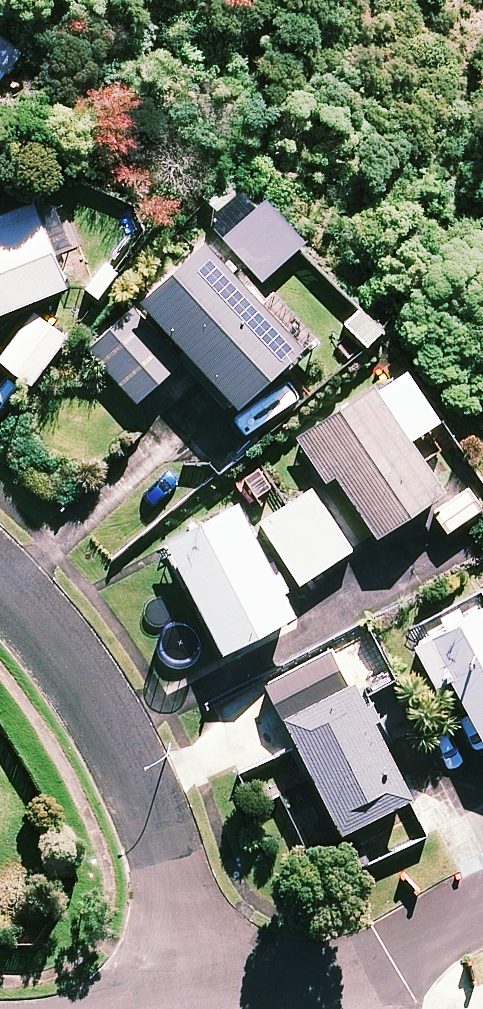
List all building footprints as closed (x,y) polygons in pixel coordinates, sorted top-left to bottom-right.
[(254,199),(222,167),(197,192),(229,225),(219,235),(262,278),(303,236),(260,193),(254,199)] [(50,191),(0,211),(0,308),(63,282),(50,250),(70,242),(50,191)] [(202,233),(137,294),(206,367),(193,379),(224,412),(301,338),(202,233)] [(179,357),(131,306),(87,347),(135,398),(179,357)] [(34,312),(0,354),(0,357),(29,381),(65,337),(34,312)] [(375,531),(442,485),(370,382),(297,433),(324,472),(331,467),(375,531)] [(354,544),(316,485),(261,520),(299,579),(354,544)] [(433,515),(448,534),(482,506),(482,505),(469,487),(433,515)] [(291,607),(234,500),(163,538),(220,645),(291,607)] [(409,637),(434,686),(451,677),(482,738),(482,598),(409,637)] [(376,644),(345,660),(335,665),(274,696),(340,824),(410,788),(362,695),(394,679),(376,644)]
